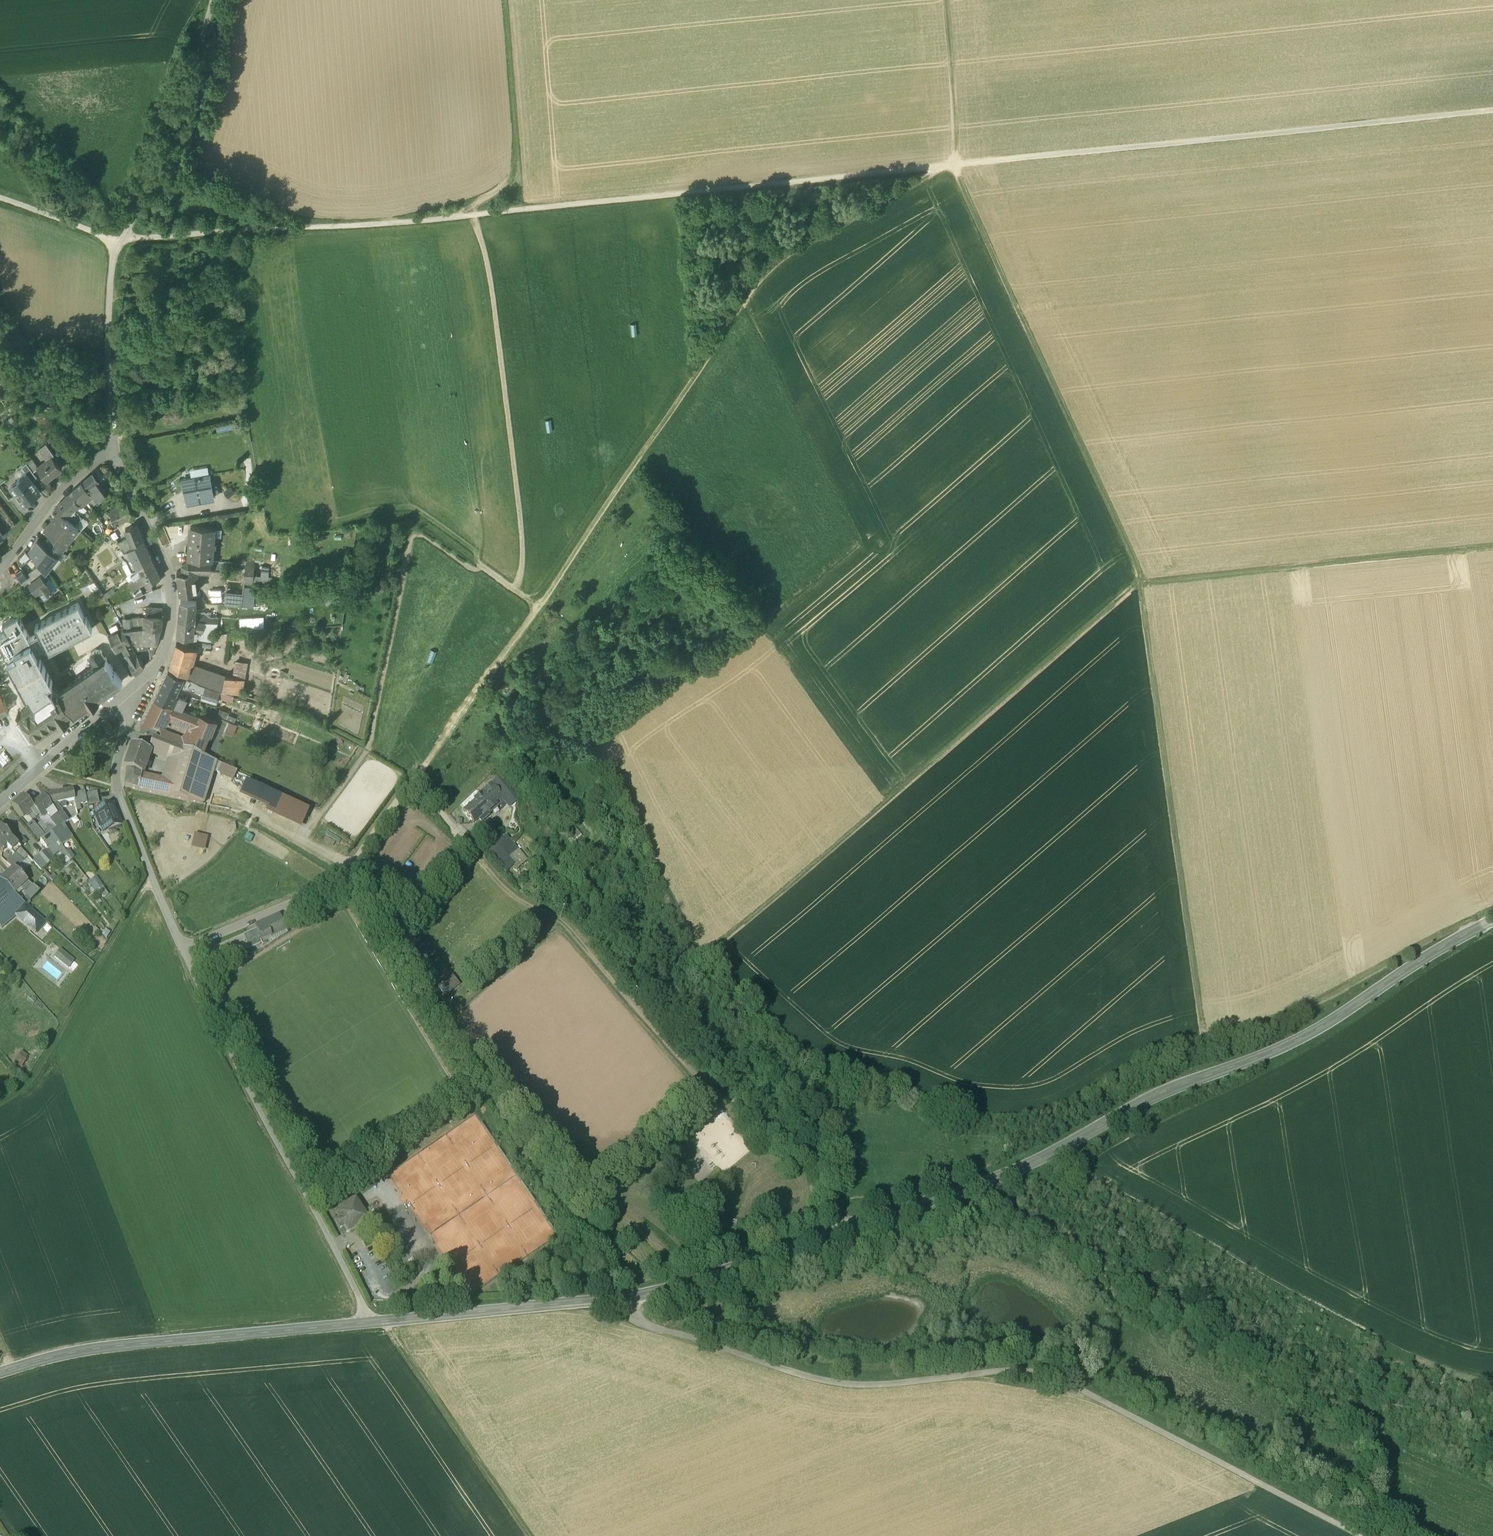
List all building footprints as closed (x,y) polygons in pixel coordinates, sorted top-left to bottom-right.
[(40,448),(47,457),(54,451),(47,442),(40,448)] [(47,457),(38,464),(40,467),(48,478),(63,466),(52,453),(47,457)] [(34,471),(40,467),(38,464),(30,455),(25,459),(27,462),(34,471)] [(22,466),(27,472),(34,480),(39,477),(34,471),(27,462),(22,466)] [(98,470),(93,474),(100,483),(105,479),(98,470)] [(211,470),(182,475),(187,501),(215,496),(211,470)] [(27,472),(11,485),(25,502),(41,490),(34,480),(27,472)] [(105,496),(95,483),(98,480),(93,474),(82,482),(90,492),(92,494),(98,501),(105,496)] [(90,492),(82,482),(70,493),(79,502),(90,492)] [(79,502),(70,493),(56,506),(60,510),(65,514),(75,522),(83,515),(78,509),(82,505),(79,502)] [(98,501),(92,494),(88,497),(93,506),(98,501)] [(0,501),(0,536),(4,533),(4,532),(16,522),(16,521),(16,520),(0,501)] [(127,506),(110,514),(115,522),(121,519),(122,522),(132,517),(127,506)] [(65,514),(60,510),(46,527),(54,534),(66,543),(79,525),(75,522),(65,514)] [(110,524),(104,526),(107,532),(112,529),(110,524)] [(136,526),(126,531),(130,540),(133,547),(143,540),(136,526)] [(214,529),(191,527),(189,558),(199,559),(211,560),(212,560),(213,547),(216,547),(216,543),(213,543),(214,529)] [(66,543),(54,534),(50,539),(62,548),(66,543)] [(48,536),(44,541),(58,552),(62,548),(50,539),(48,536)] [(46,568),(58,552),(44,541),(39,537),(30,547),(46,568)] [(130,540),(120,546),(122,549),(124,553),(129,550),(133,547),(130,540)] [(133,547),(129,550),(133,557),(146,547),(143,540),(133,547)] [(146,547),(133,557),(126,561),(127,562),(132,573),(139,568),(151,558),(146,547)] [(129,550),(124,553),(122,549),(118,552),(122,557),(124,559),(124,560),(124,559),(126,561),(133,557),(129,550)] [(151,558),(139,568),(142,573),(155,567),(151,558)] [(199,559),(189,558),(189,563),(190,570),(195,570),(195,571),(198,571),(199,559)] [(211,560),(199,559),(198,571),(211,571),(211,560)] [(255,563),(246,562),(244,581),(253,581),(255,563)] [(262,562),(261,572),(269,573),(270,563),(262,562)] [(189,563),(177,564),(178,572),(190,570),(189,563)] [(29,574),(22,565),(16,569),(23,578),(28,575),(29,574)] [(155,567),(142,573),(146,584),(147,584),(149,588),(157,584),(155,580),(160,578),(155,567)] [(132,573),(128,576),(130,581),(136,577),(142,573),(139,568),(132,573)] [(178,572),(177,572),(180,593),(198,591),(195,571),(195,570),(190,570),(178,572)] [(31,579),(37,587),(37,588),(40,585),(45,592),(52,587),(41,572),(31,579)] [(28,575),(23,578),(31,590),(33,588),(34,589),(37,587),(31,579),(28,575)] [(144,594),(136,577),(130,581),(129,582),(136,597),(144,594)] [(94,582),(86,586),(92,595),(98,591),(96,589),(99,587),(94,582)] [(112,587),(103,592),(105,596),(114,591),(112,587)] [(244,594),(226,593),(225,604),(242,606),(244,594)] [(196,602),(181,600),(179,619),(195,621),(196,602)] [(36,627),(39,633),(30,637),(18,616),(3,624),(6,631),(0,634),(0,644),(28,695),(29,694),(34,702),(53,689),(49,683),(53,680),(39,654),(47,649),(49,652),(93,630),(87,618),(86,618),(79,604),(36,627)] [(162,615),(146,615),(145,627),(162,628),(162,615)] [(263,625),(263,616),(239,617),(239,626),(263,625)] [(195,621),(179,619),(177,636),(194,638),(195,631),(196,621),(195,621)] [(219,624),(196,621),(195,631),(218,633),(219,624)] [(145,627),(125,630),(131,642),(135,649),(149,648),(151,658),(158,644),(162,628),(145,627)] [(124,628),(108,636),(109,638),(116,650),(123,646),(127,653),(135,649),(131,642),(125,630),(124,628)] [(109,638),(103,641),(106,647),(101,650),(101,651),(106,658),(115,671),(125,664),(116,650),(109,638)] [(195,648),(177,642),(170,666),(187,675),(195,648)] [(127,653),(125,655),(130,664),(136,673),(145,666),(135,649),(127,653)] [(96,651),(92,653),(90,658),(95,666),(106,658),(101,651),(96,651)] [(59,690),(72,709),(75,713),(89,704),(90,706),(101,698),(100,697),(122,682),(115,671),(106,658),(95,666),(69,683),(63,688),(59,690)] [(234,677),(244,679),(246,665),(237,663),(234,677)] [(125,664),(115,671),(122,682),(132,675),(125,664)] [(225,678),(195,668),(192,677),(200,681),(210,685),(223,689),(225,678)] [(184,676),(169,669),(160,686),(176,693),(181,682),(184,676)] [(190,679),(184,676),(181,682),(188,686),(190,679)] [(234,677),(225,676),(225,678),(223,689),(241,694),(244,679),(234,677)] [(200,684),(190,679),(188,686),(203,694),(204,694),(206,687),(200,684)] [(176,693),(160,686),(155,696),(172,703),(175,704),(179,695),(176,693)] [(72,709),(59,690),(57,687),(53,689),(34,702),(22,711),(25,716),(18,721),(30,739),(59,719),(58,717),(62,715),(66,720),(71,716),(68,711),(72,709)] [(213,689),(206,687),(204,694),(203,694),(202,698),(209,701),(213,689)] [(221,692),(213,689),(209,701),(217,703),(219,697),(221,692)] [(234,696),(221,692),(219,697),(232,701),(234,696)] [(175,704),(174,705),(182,708),(186,698),(179,695),(175,704)] [(172,703),(155,696),(151,705),(168,713),(169,713),(172,704),(172,703)] [(0,699),(0,716),(9,711),(6,702),(4,699),(3,697),(0,699)] [(160,741),(202,757),(208,740),(216,720),(200,714),(200,715),(182,708),(174,705),(172,704),(169,713),(168,713),(167,714),(187,722),(195,728),(192,734),(189,743),(159,732),(160,741)] [(151,705),(142,725),(159,732),(167,714),(168,713),(151,705)] [(229,713),(220,709),(217,716),(226,720),(228,716),(229,713)] [(234,723),(229,721),(224,731),(234,735),(238,725),(234,723)] [(109,722),(104,726),(108,731),(111,732),(113,730),(113,727),(109,722)] [(169,760),(164,781),(141,776),(138,790),(169,797),(204,805),(214,772),(216,763),(202,757),(160,741),(153,737),(148,750),(153,755),(167,761),(169,760)] [(131,745),(123,769),(126,770),(124,786),(138,790),(141,776),(142,774),(149,751),(131,745)] [(10,763),(3,752),(0,754),(0,769),(10,763)] [(237,772),(216,763),(214,772),(233,780),(237,772)] [(475,800),(463,811),(474,823),(479,818),(482,822),(489,814),(490,815),(503,801),(506,805),(510,802),(513,805),(518,801),(499,778),(474,799),(475,800)] [(241,797),(269,809),(274,798),(274,796),(246,784),(241,797)] [(72,791),(44,797),(52,809),(57,806),(57,804),(74,800),(73,794),(72,791)] [(84,791),(73,794),(74,800),(76,806),(87,803),(85,794),(84,791)] [(97,792),(85,794),(87,803),(88,806),(99,803),(97,792)] [(23,797),(11,807),(22,819),(27,816),(34,810),(31,807),(23,797)] [(44,797),(31,807),(34,810),(41,819),(46,815),(52,809),(44,797)] [(308,813),(274,798),(269,809),(267,813),(301,828),(308,813)] [(68,821),(57,806),(52,809),(62,824),(68,821)] [(113,806),(95,812),(102,833),(120,826),(113,806)] [(62,824),(52,809),(46,815),(57,828),(62,824)] [(46,815),(41,819),(51,832),(57,828),(46,815)] [(45,837),(27,816),(22,819),(20,820),(39,842),(40,841),(45,837)] [(57,828),(51,832),(61,846),(73,837),(62,824),(57,828)] [(0,827),(0,850),(0,851),(6,846),(12,840),(0,827)] [(45,837),(40,841),(48,850),(54,856),(59,852),(61,854),(65,851),(61,846),(51,832),(45,837)] [(191,833),(189,846),(203,849),(206,835),(191,833)] [(574,833),(567,839),(573,846),(580,841),(574,833)] [(520,854),(505,836),(487,852),(499,866),(502,863),(507,869),(513,864),(518,869),(530,859),(524,851),(520,854)] [(21,849),(12,840),(6,846),(14,855),(16,853),(21,849)] [(28,856),(21,849),(16,853),(23,860),(28,856)] [(33,861),(42,870),(55,859),(46,849),(33,861)] [(68,855),(60,860),(63,864),(71,859),(68,855)] [(0,881),(0,882),(12,893),(26,881),(13,869),(0,881)] [(102,897),(109,892),(96,874),(89,879),(102,897)] [(25,904),(12,893),(0,882),(0,924),(2,927),(15,914),(25,904)] [(33,888),(25,897),(30,902),(39,892),(33,888)] [(25,904),(15,914),(36,932),(45,921),(25,904)] [(278,914),(255,924),(257,927),(262,938),(284,928),(278,914)] [(257,927),(243,933),(249,947),(263,941),(262,938),(257,927)] [(243,933),(216,945),(222,959),(249,947),(243,933)] [(69,967),(74,961),(60,950),(54,956),(69,967)] [(20,1049),(11,1061),(20,1067),(28,1055),(20,1049)] [(354,1200),(337,1211),(341,1218),(337,1221),(340,1225),(344,1222),(348,1228),(359,1221),(356,1216),(362,1212),(354,1200)] [(347,1232),(337,1225),(334,1230),(343,1237),(347,1232)]
